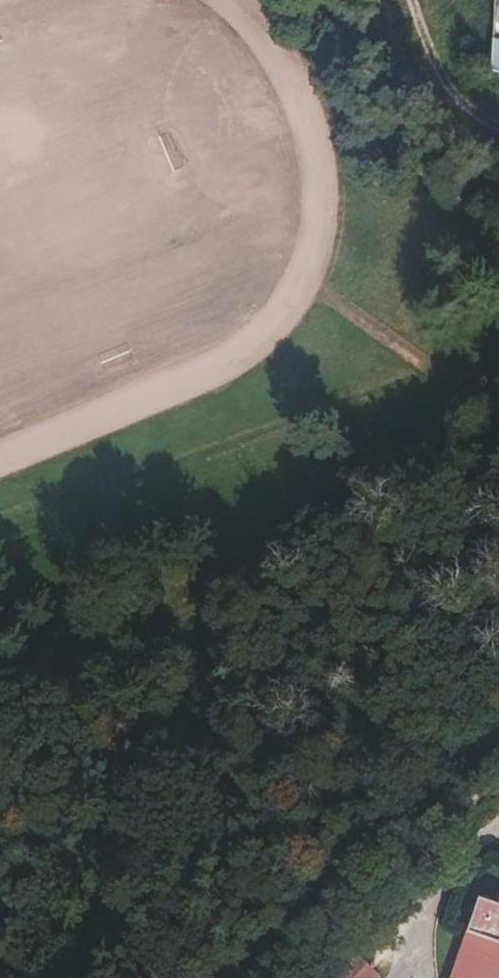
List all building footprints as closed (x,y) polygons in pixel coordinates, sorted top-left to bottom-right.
[(483,898),(455,977),(498,977),(498,904),(483,898)] [(350,954),(327,977),(375,977),(350,954)]
